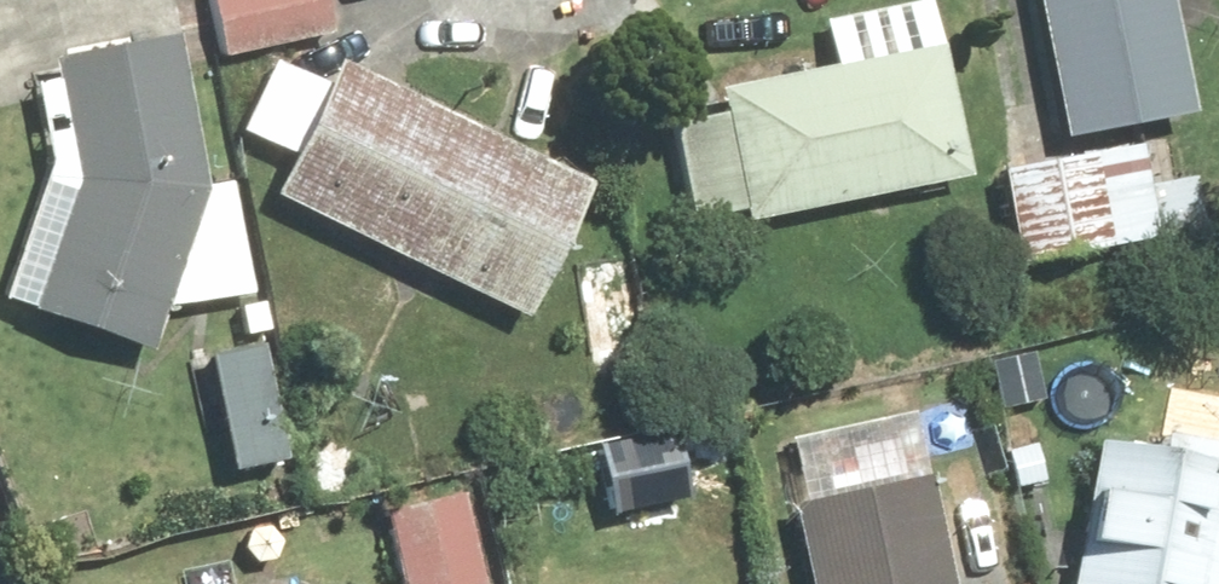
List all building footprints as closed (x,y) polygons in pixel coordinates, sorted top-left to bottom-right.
[(212,60),(324,36),(316,0),(198,0),(212,60)] [(1050,147),(1183,121),(1159,0),(1021,0),(1050,147)] [(193,191),(162,37),(39,61),(64,189),(18,317),(138,361),(155,314),(247,299),(225,185),(193,191)] [(931,50),(708,92),(713,119),(665,128),(684,225),(732,216),(734,229),(958,187),(931,50)] [(282,161),(262,200),(379,258),(367,283),(425,312),(438,287),(512,324),(581,186),(331,62),(318,88),(271,64),(235,138),(282,161)] [(1132,143),(982,175),(1004,277),(1155,245),(1132,143)] [(256,349),(195,361),(218,479),(280,467),(256,349)] [(1061,583),(1210,583),(1218,543),(1218,454),(1155,440),(1151,460),(1090,447),(1061,583)] [(781,510),(797,583),(944,583),(922,480),(781,510)] [(375,513),(392,583),(480,583),(458,494),(375,513)]
